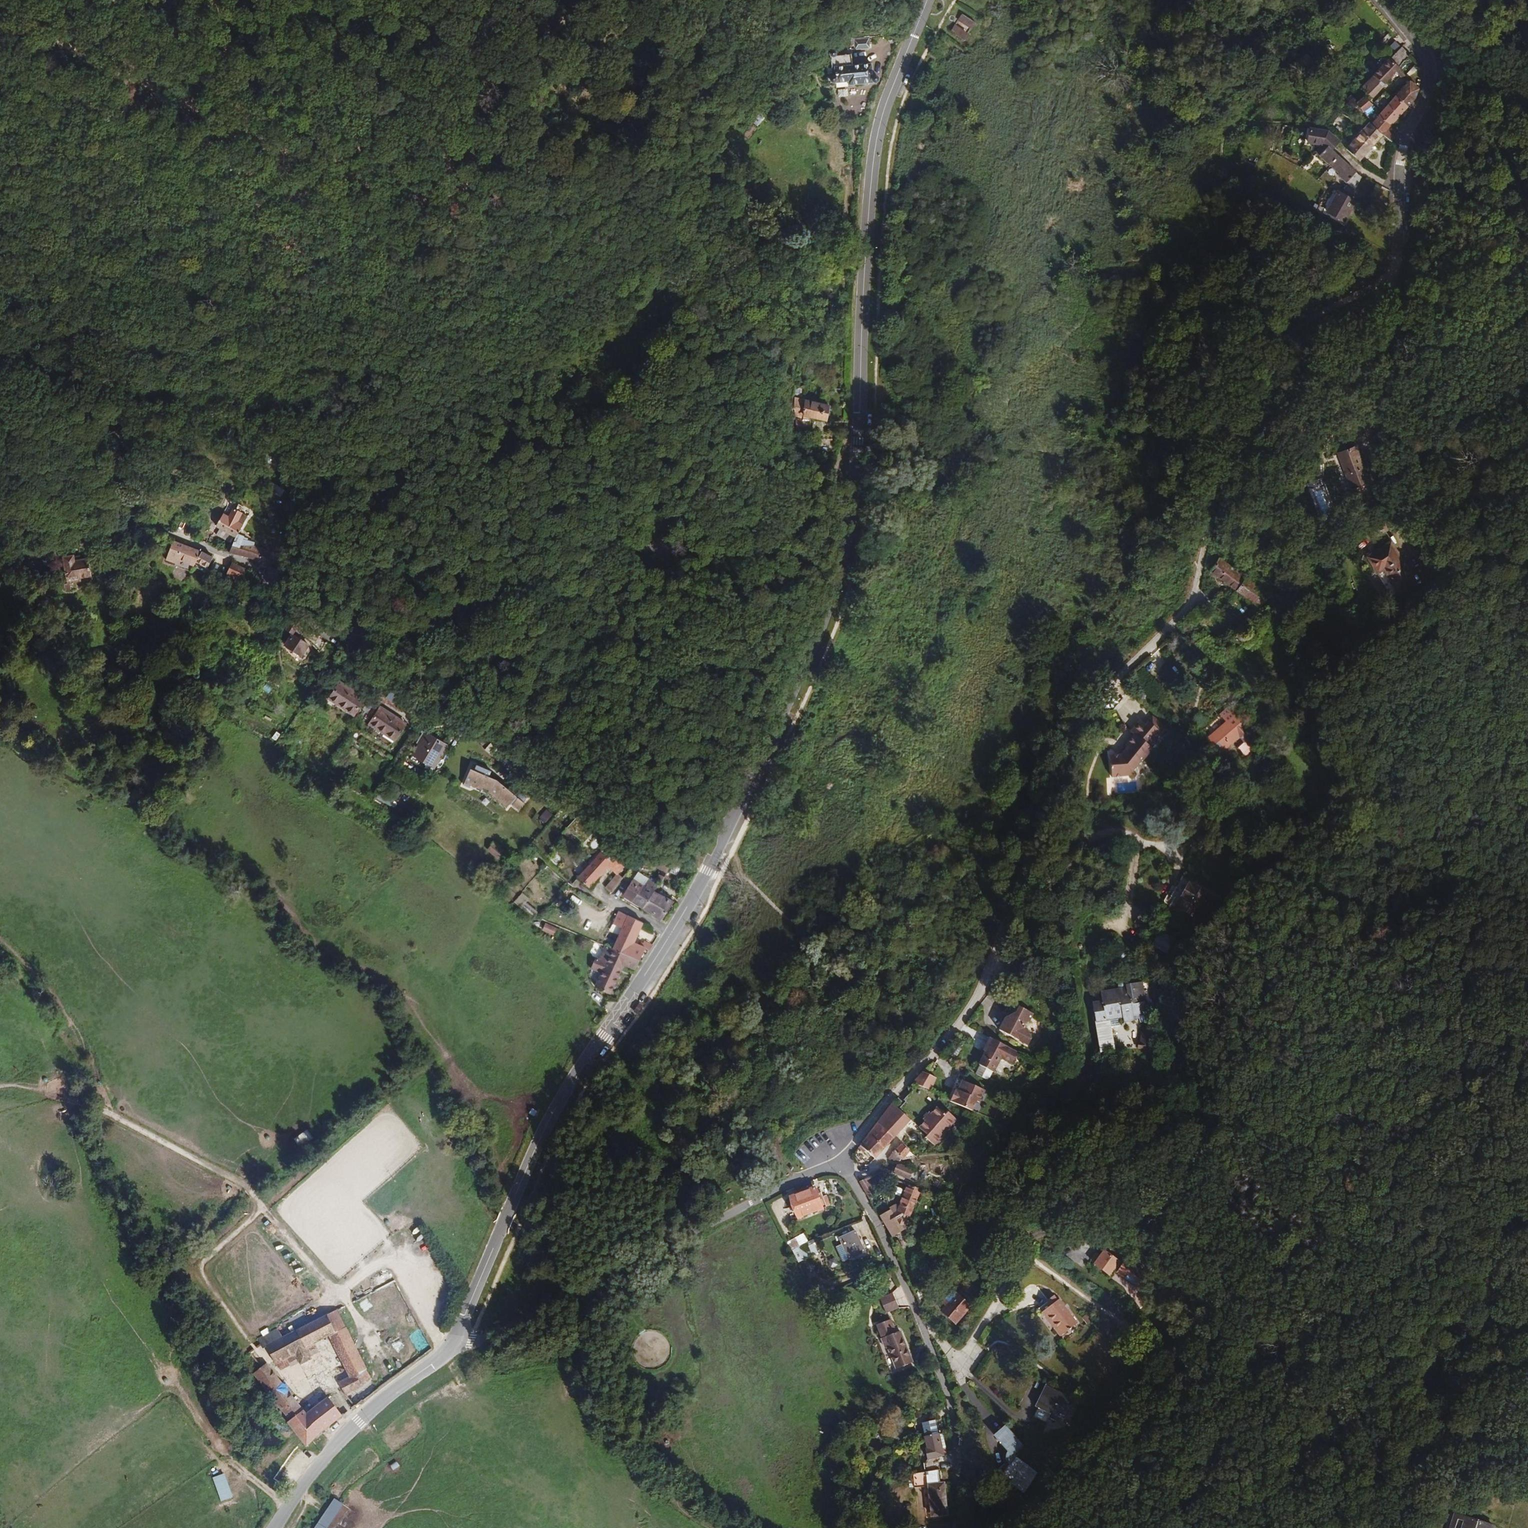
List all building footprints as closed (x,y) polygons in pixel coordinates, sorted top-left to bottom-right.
[(1342,19),(1346,23),(1353,15),(1350,11),(1342,19)] [(878,36),(878,27),(862,27),(862,36),(878,36)] [(855,63),(855,54),(838,54),(838,48),(830,48),(830,65),(827,65),(827,80),(846,80),(847,84),(879,84),(880,83),(881,82),(881,81),(881,80),(881,79),(880,78),(879,77),(878,77),(877,77),(877,63),(855,63)] [(1368,91),(1370,93),(1372,97),(1362,106),(1360,102),(1353,109),(1350,106),(1346,109),(1349,112),(1344,116),(1355,128),(1365,121),(1373,113),(1371,110),(1402,80),(1405,76),(1417,64),(1409,54),(1368,91)] [(1290,77),(1295,82),(1299,79),(1294,73),(1290,77)] [(1410,82),(1405,76),(1402,80),(1406,83),(1409,87),(1412,85),(1410,82)] [(1336,161),(1354,178),(1359,173),(1358,171),(1382,149),(1388,157),(1398,148),(1391,141),(1417,117),(1425,106),(1415,97),(1404,102),(1368,137),(1366,136),(1336,161)] [(749,115),(743,105),(725,115),(730,125),(749,115)] [(1314,136),(1306,132),(1302,137),(1308,143),(1314,136)] [(1330,153),(1318,141),(1312,154),(1319,162),(1330,153)] [(1320,174),(1327,180),(1326,183),(1332,189),(1327,195),(1333,200),(1337,195),(1346,184),(1326,168),(1319,162),(1313,168),(1320,174)] [(1346,184),(1337,195),(1340,197),(1348,186),(1346,184)] [(1333,206),(1324,201),(1312,218),(1321,224),(1333,206)] [(1374,214),(1359,204),(1351,216),(1360,221),(1361,220),(1368,224),(1374,214)] [(808,402),(803,419),(827,425),(831,408),(808,402)] [(1339,456),(1354,491),(1372,483),(1357,448),(1339,456)] [(238,508),(223,501),(219,511),(234,518),(238,508)] [(219,511),(211,526),(226,534),(224,540),(231,543),(236,530),(237,528),(241,521),(234,518),(219,511)] [(245,553),(247,555),(259,560),(258,564),(266,567),(269,561),(262,557),(263,552),(250,545),(251,541),(243,537),(244,533),(236,530),(231,543),(229,548),(245,553)] [(199,548),(171,539),(166,550),(191,562),(192,560),(199,548)] [(1401,588),(1417,577),(1392,540),(1368,557),(1378,571),(1385,566),(1401,588)] [(96,554),(93,542),(70,546),(70,549),(72,548),(74,555),(71,556),(71,566),(60,567),(56,567),(60,570),(67,576),(77,574),(77,571),(87,569),(85,557),(96,554)] [(70,546),(57,549),(60,567),(71,566),(71,556),(69,556),(68,549),(70,549),(70,546)] [(211,552),(199,548),(192,560),(204,565),(211,552)] [(218,575),(237,588),(246,573),(227,558),(218,575)] [(1220,560),(1213,569),(1259,605),(1266,595),(1220,560)] [(68,582),(67,576),(60,570),(62,583),(68,582)] [(1227,599),(1232,593),(1222,586),(1218,592),(1227,599)] [(47,595),(33,589),(30,596),(43,602),(47,595)] [(30,604),(21,599),(17,605),(26,609),(30,604)] [(296,617),(289,629),(294,633),(290,640),(287,638),(285,642),(287,644),(286,646),(303,657),(305,655),(311,645),(311,644),(301,638),(306,630),(299,624),(301,621),(296,617)] [(311,645),(305,655),(309,657),(314,651),(311,645)] [(1169,684),(1150,662),(1142,670),(1152,683),(1163,691),(1169,684)] [(244,695),(245,693),(247,690),(232,682),(229,687),(244,695)] [(340,683),(331,697),(354,713),(364,698),(340,683)] [(387,700),(376,690),(367,700),(373,705),(375,703),(378,705),(381,701),(384,704),(387,700)] [(1315,709),(1324,707),(1319,698),(1312,703),(1313,706),(1315,709)] [(1221,714),(1228,721),(1236,715),(1229,707),(1221,714)] [(371,724),(396,741),(406,726),(380,709),(371,724)] [(1255,739),(1247,729),(1236,715),(1228,721),(1212,734),(1224,748),(1240,736),(1245,742),(1248,740),(1250,743),(1255,739)] [(1154,717),(1149,723),(1164,734),(1168,730),(1154,717)] [(1164,734),(1149,723),(1147,725),(1141,721),(1132,732),(1136,735),(1121,754),(1112,755),(1111,775),(1132,775),(1132,772),(1142,760),(1144,760),(1154,749),(1153,748),(1164,734)] [(420,744),(414,756),(434,767),(447,745),(427,733),(426,735),(423,734),(418,743),(420,744)] [(1224,748),(1212,734),(1206,739),(1218,753),(1224,748)] [(294,739),(288,736),(282,744),(289,748),(294,739)] [(509,758),(491,743),(486,749),(504,764),(509,758)] [(434,767),(414,756),(412,759),(432,771),(434,767)] [(392,762),(388,768),(399,777),(403,771),(392,762)] [(1146,763),(1136,776),(1144,783),(1155,771),(1146,763)] [(476,766),(475,769),(474,771),(470,770),(463,786),(470,789),(471,786),(477,789),(481,790),(482,787),(488,790),(497,796),(495,798),(507,807),(510,804),(512,805),(517,798),(503,787),(494,778),(489,777),(491,772),(476,766)] [(486,798),(482,802),(486,806),(490,802),(486,798)] [(547,809),(539,818),(546,824),(554,815),(547,809)] [(583,839),(593,827),(576,813),(566,825),(583,839)] [(611,857),(620,845),(610,837),(600,849),(611,857)] [(493,844),(488,851),(499,859),(504,852),(493,844)] [(630,856),(631,854),(620,845),(611,857),(621,863),(613,873),(604,883),(609,887),(619,876),(630,856)] [(649,851),(636,845),(631,854),(630,856),(642,862),(645,858),(649,851)] [(589,882),(611,857),(600,849),(596,847),(576,871),(589,882)] [(698,863),(704,852),(697,849),(692,859),(698,863)] [(671,884),(682,866),(673,862),(668,870),(662,879),(671,884)] [(1175,887),(1186,896),(1195,883),(1185,875),(1175,887)] [(638,893),(632,900),(661,920),(663,917),(671,906),(659,898),(665,890),(656,883),(651,890),(640,882),(634,890),(638,893)] [(522,893),(514,902),(521,908),(529,900),(522,893)] [(613,905),(610,911),(614,914),(611,920),(617,924),(614,931),(608,928),(604,935),(608,938),(613,941),(610,947),(609,949),(607,955),(601,952),(597,950),(592,963),(601,967),(594,982),(608,989),(620,966),(633,971),(649,950),(638,940),(636,943),(630,937),(636,929),(632,926),(635,919),(613,905)] [(1146,912),(1138,926),(1149,931),(1157,917),(1146,912)] [(546,923),(542,931),(556,937),(560,929),(546,923)] [(1167,953),(1174,941),(1160,933),(1153,945),(1167,953)] [(610,947),(613,941),(608,938),(605,944),(601,952),(607,955),(609,949),(610,947)] [(1104,1012),(1106,1019),(1123,1016),(1124,1022),(1135,1020),(1134,1016),(1150,1013),(1144,982),(1130,985),(1131,990),(1132,995),(1119,997),(1118,992),(1102,995),(1103,1003),(1093,1005),(1094,1014),(1104,1012)] [(1014,999),(1016,991),(1002,985),(990,1014),(1019,1026),(1022,1019),(1014,999)] [(1095,1021),(1106,1019),(1104,1012),(1094,1014),(1095,1021)] [(1016,1035),(986,1023),(980,1036),(982,1037),(977,1051),(992,1057),(998,1041),(1011,1047),(1016,1035)] [(1137,1041),(1137,1048),(1148,1049),(1150,1034),(1141,1033),(1140,1041),(1137,1041)] [(913,1087),(915,1107),(938,1125),(937,1127),(948,1134),(965,1108),(958,1102),(975,1108),(979,1099),(981,1100),(986,1087),(966,1079),(962,1091),(955,1089),(952,1100),(930,1093),(935,1080),(920,1075),(913,1087)] [(962,1091),(966,1079),(959,1076),(955,1089),(962,1091)] [(910,1120),(892,1103),(877,1122),(870,1132),(859,1146),(865,1150),(875,1158),(910,1120)] [(908,1161),(915,1152),(905,1146),(898,1146),(896,1150),(895,1152),(908,1161)] [(897,1171),(910,1178),(914,1171),(903,1164),(901,1164),(897,1171)] [(862,1174),(876,1199),(882,1193),(869,1172),(862,1174)] [(890,1207),(879,1214),(884,1223),(891,1236),(896,1232),(900,1238),(907,1232),(910,1231),(910,1217),(915,1206),(924,1187),(910,1181),(902,1199),(900,1201),(897,1199),(888,1205),(890,1207)] [(817,1194),(814,1187),(789,1197),(797,1217),(829,1204),(826,1197),(823,1198),(821,1192),(817,1194)] [(839,1238),(842,1244),(849,1259),(864,1252),(854,1231),(839,1238)] [(807,1243),(808,1242),(804,1234),(786,1243),(790,1251),(793,1250),(807,1243)] [(813,1254),(807,1243),(793,1250),(799,1261),(813,1254)] [(849,1259),(842,1244),(836,1247),(843,1262),(849,1259)] [(914,1248),(907,1252),(911,1263),(914,1265),(918,1263),(921,1259),(917,1250),(915,1250),(914,1248)] [(1107,1250),(1095,1263),(1111,1277),(1115,1271),(1142,1293),(1153,1280),(1130,1262),(1126,1266),(1124,1269),(1118,1265),(1121,1262),(1107,1250)] [(588,1269),(574,1277),(578,1284),(592,1276),(588,1269)] [(890,1276),(888,1270),(877,1275),(880,1281),(890,1276)] [(1176,1282),(1178,1278),(1171,1272),(1168,1276),(1176,1282)] [(900,1307),(893,1291),(879,1298),(887,1313),(900,1307)] [(970,1308),(954,1293),(942,1306),(958,1321),(970,1308)] [(1058,1304),(1052,1297),(1040,1307),(1045,1313),(1047,1312),(1057,1324),(1054,1326),(1062,1336),(1079,1323),(1061,1301),(1058,1304)] [(346,1327),(338,1310),(283,1339),(278,1328),(261,1337),(265,1343),(279,1371),(298,1361),(300,1365),(312,1359),(310,1356),(318,1352),(314,1344),(328,1337),(346,1327)] [(912,1363),(909,1355),(903,1358),(894,1336),(896,1334),(890,1320),(878,1325),(884,1338),(880,1340),(884,1351),(887,1350),(896,1370),(912,1363)] [(328,1337),(349,1377),(366,1368),(367,1367),(346,1327),(328,1337)] [(903,1358),(909,1355),(899,1333),(896,1334),(894,1336),(903,1358)] [(287,1423),(305,1445),(343,1415),(328,1397),(307,1413),(267,1363),(261,1367),(253,1374),(290,1420),(287,1423)] [(360,1386),(372,1380),(366,1368),(349,1377),(339,1382),(346,1395),(360,1387),(360,1386)] [(1046,1387),(1036,1406),(1048,1412),(1051,1407),(1060,1411),(1063,1405),(1067,1407),(1073,1396),(1070,1394),(1074,1386),(1052,1375),(1046,1387)] [(924,1454),(927,1472),(939,1471),(942,1470),(949,1469),(948,1459),(941,1460),(937,1433),(936,1420),(922,1422),(926,1454),(924,1454)] [(1005,1424),(993,1435),(1009,1453),(1012,1456),(1013,1455),(1024,1446),(1005,1424)] [(944,1432),(937,1433),(941,1460),(948,1459),(944,1432)] [(1011,1468),(1016,1461),(1016,1460),(1013,1455),(1012,1456),(1009,1453),(1008,1454),(1007,1456),(1007,1457),(1006,1459),(1007,1462),(1008,1464),(1009,1467),(1011,1468)] [(1024,1493),(1035,1475),(1016,1461),(1011,1468),(1004,1479),(1024,1493)] [(912,1487),(923,1485),(930,1484),(934,1516),(949,1514),(944,1483),(941,1484),(939,1471),(927,1472),(910,1475),(912,1487)] [(221,1501),(233,1497),(225,1472),(212,1477),(221,1501)] [(315,1527),(327,1527),(343,1504),(335,1498),(315,1527)] [(1452,1513),(1447,1527),(1496,1527),(1496,1526),(1452,1513)]
